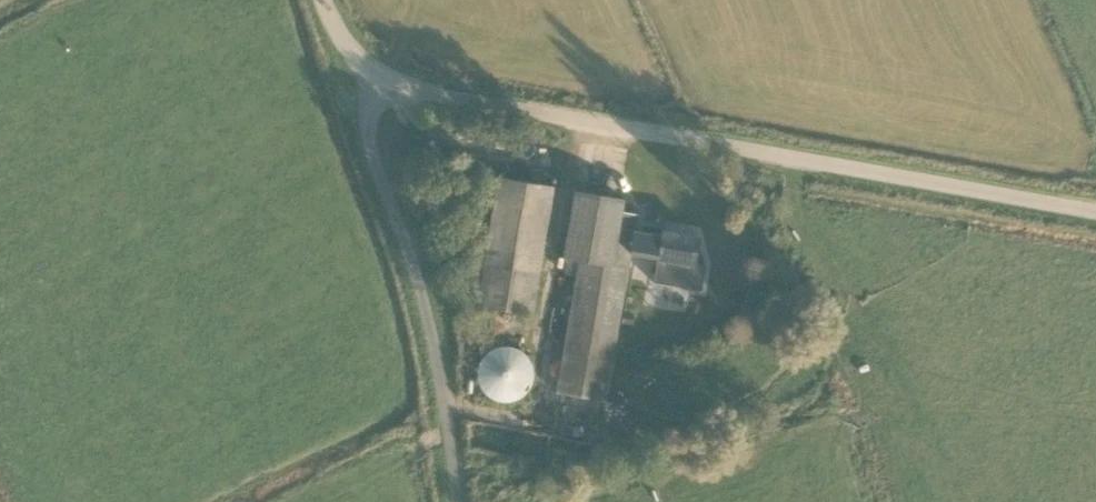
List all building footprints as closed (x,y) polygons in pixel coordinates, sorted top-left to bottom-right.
[(553,185),(497,175),(476,305),(532,314),(553,185)] [(578,259),(555,391),(604,400),(630,252),(656,256),(656,258),(652,281),(700,289),(704,263),(693,261),(697,236),(660,229),(659,235),(634,230),(637,214),(620,211),(622,198),(573,189),(561,256),(578,259)] [(515,348),(505,346),(502,346),(495,347),(489,350),(486,353),(482,357),(479,362),(477,373),(477,380),(479,385),(485,393),(493,399),(500,401),(505,401),(516,399),(524,393),(530,384),(532,379),(532,374),(531,364),(527,358),(525,355),(520,350),(515,348)]
